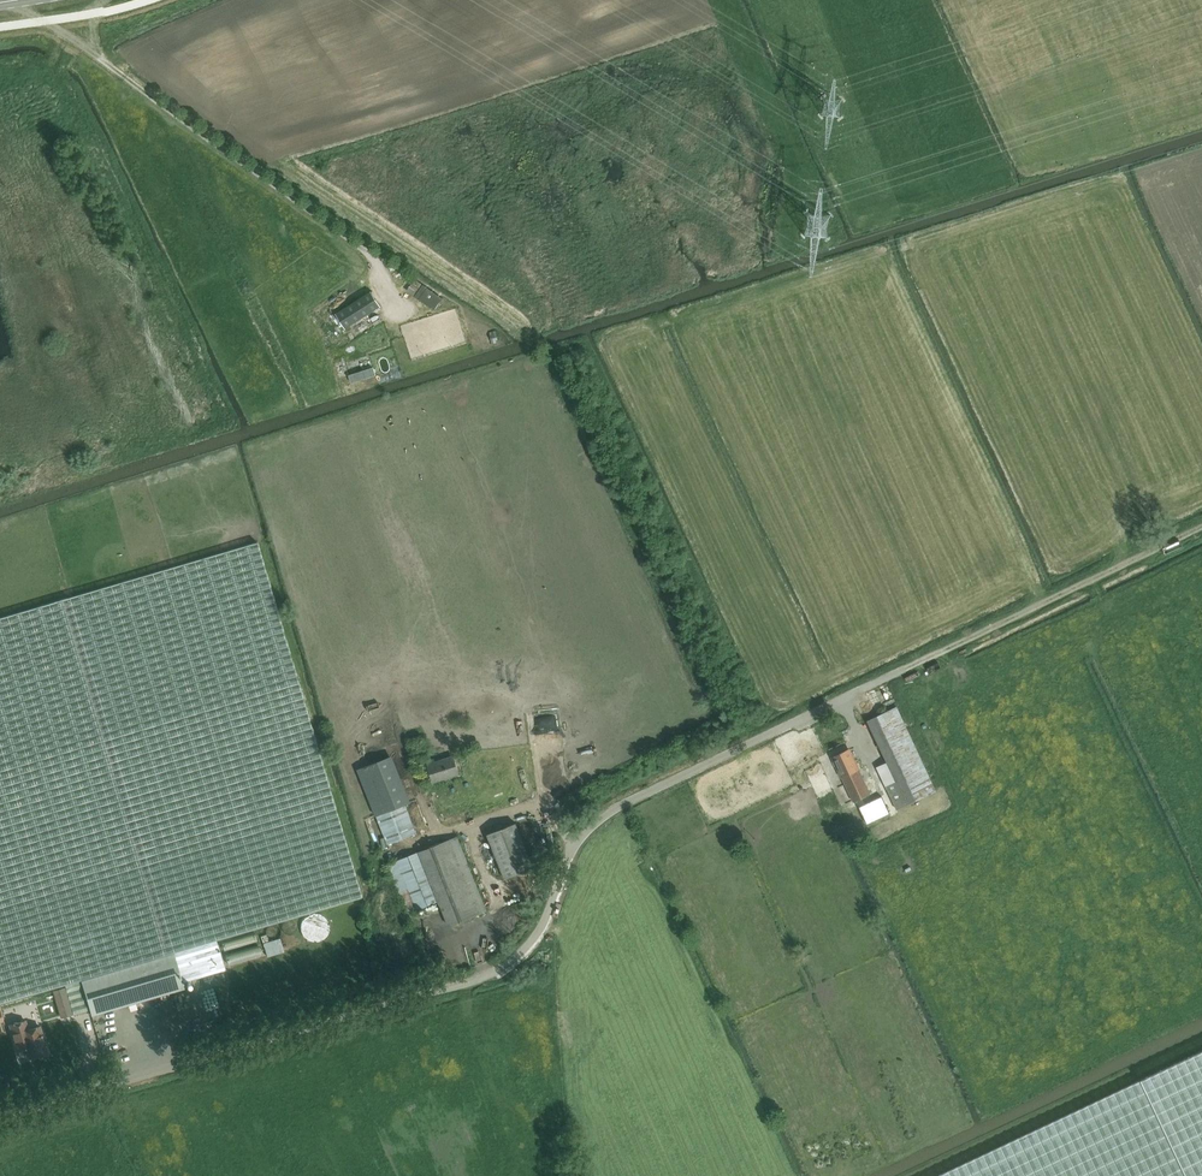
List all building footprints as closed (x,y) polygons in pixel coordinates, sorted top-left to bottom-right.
[(370,290),(335,313),(346,329),(380,306),(370,290)] [(450,307),(453,302),(444,295),(441,300),(450,307)] [(362,327),(367,334),(378,327),(372,319),(362,327)] [(0,618),(0,1004),(81,980),(91,1015),(184,988),(182,982),(225,969),(216,940),(361,897),(257,542),(0,618)] [(880,702),(893,699),(889,684),(877,687),(880,702)] [(879,818),(896,810),(936,792),(897,708),(868,721),(896,782),(886,787),(869,795),(879,818)] [(854,802),(870,794),(849,750),(833,757),(854,802)] [(459,774),(453,757),(435,763),(434,760),(427,762),(434,782),(459,774)] [(417,834),(405,804),(387,760),(359,771),(388,845),(417,834)] [(458,823),(469,820),(467,810),(456,813),(458,823)] [(487,834),(505,879),(533,868),(516,823),(487,834)] [(449,926),(487,911),(457,837),(389,864),(408,914),(440,902),(449,926)] [(17,1050),(26,1048),(29,1058),(47,1053),(39,1026),(28,1030),(25,1020),(10,1025),(17,1050)] [(1141,1080),(937,1175),(1201,1175),(1201,1051),(1141,1080)]
